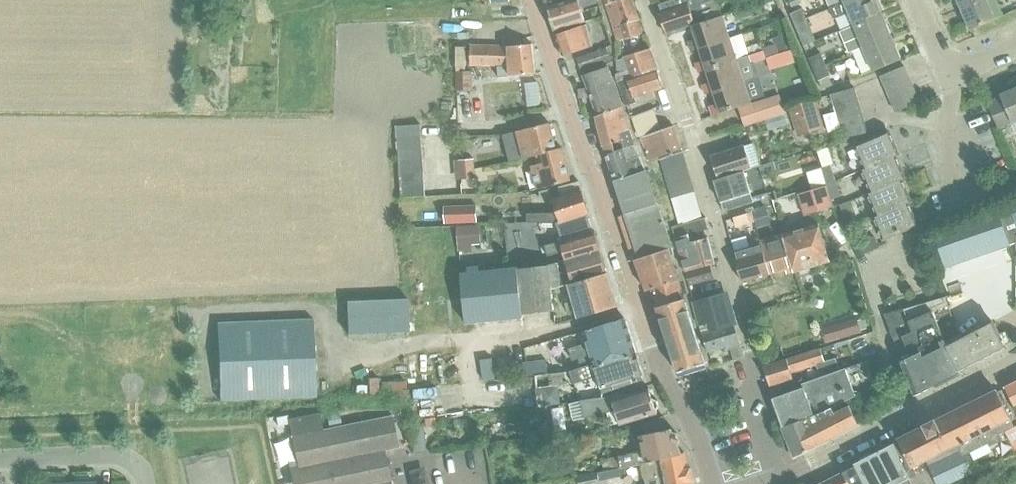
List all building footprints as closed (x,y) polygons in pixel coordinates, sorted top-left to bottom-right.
[(586,9),(599,6),(597,0),(570,0),(548,7),(556,31),(584,22),(580,10),(586,8),(586,9)] [(618,41),(642,34),(638,20),(639,20),(632,0),(618,0),(615,1),(615,0),(604,0),(618,41)] [(708,19),(720,14),(716,0),(674,0),(676,6),(661,11),(669,32),(692,24),(708,19)] [(829,7),(833,18),(835,17),(840,29),(842,28),(853,24),(881,12),(876,0),(846,0),(844,1),(829,7)] [(961,7),(971,30),(995,19),(987,0),(979,0),(961,7)] [(790,14),(794,24),(806,19),(806,18),(807,17),(804,8),(790,14)] [(842,28),(852,52),(891,35),(881,12),(853,24),(842,28)] [(721,16),(720,14),(708,19),(692,24),(696,37),(688,40),(691,50),(700,47),(699,46),(731,35),(724,15),(721,16)] [(812,30),(807,17),(806,18),(806,19),(794,24),(799,35),(803,45),(816,40),(812,30)] [(586,34),(589,33),(586,26),(557,36),(563,57),(590,48),(586,34)] [(740,53),(757,51),(754,30),(737,32),(740,53)] [(699,71),(707,68),(738,57),(731,35),(699,46),(700,47),(704,59),(695,62),(699,71)] [(891,35),(852,52),(861,74),(900,58),(891,35)] [(509,46),(508,46),(471,45),(470,65),(498,66),(498,72),(498,77),(536,73),(532,44),(509,46)] [(615,76),(618,84),(633,79),(657,69),(659,69),(651,48),(626,58),(630,71),(615,76)] [(578,57),(581,70),(611,61),(607,49),(578,57)] [(706,93),(715,90),(714,89),(732,83),(746,79),(755,75),(752,64),(767,59),(764,51),(739,59),(738,57),(707,68),(711,80),(703,83),(706,93)] [(809,58),(814,68),(825,64),(825,63),(821,53),(809,58)] [(825,64),(814,68),(823,89),(835,84),(825,63),(825,64)] [(881,75),(886,87),(909,78),(904,66),(881,75)] [(466,69),(456,69),(455,69),(455,88),(471,88),(471,69),(466,69)] [(633,79),(618,84),(627,109),(638,105),(636,99),(663,89),(657,69),(633,79)] [(595,117),(595,119),(614,112),(610,101),(616,99),(606,70),(584,77),(598,116),(595,117)] [(886,87),(891,99),(914,90),(909,78),(886,87)] [(753,101),(746,79),(732,83),(714,89),(715,90),(719,101),(710,104),(714,114),(739,106),(753,101)] [(831,92),(835,104),(858,97),(854,85),(831,92)] [(1001,95),(1002,98),(988,104),(999,129),(1015,121),(1015,89),(1001,95)] [(914,90),(891,99),(896,111),(919,101),(914,90)] [(753,101),(739,106),(745,122),(766,115),(786,109),(780,92),(779,92),(764,97),(760,98),(753,101)] [(835,104),(838,115),(861,108),(858,97),(835,104)] [(806,103),(790,108),(799,136),(822,130),(818,115),(810,117),(806,103)] [(838,115),(841,126),(864,120),(861,108),(838,115)] [(788,109),(771,115),(776,127),(792,121),(788,109)] [(614,112),(595,119),(607,154),(614,151),(612,145),(621,143),(622,149),(635,144),(623,110),(619,111),(614,112)] [(635,120),(642,138),(662,131),(658,120),(649,123),(646,116),(635,120)] [(864,120),(841,126),(844,138),(867,131),(864,120)] [(555,149),(549,123),(503,134),(510,162),(538,155),(537,152),(555,149)] [(396,125),(397,138),(421,136),(420,124),(396,125)] [(650,163),(660,160),(683,152),(674,126),(662,131),(642,138),(642,139),(650,163)] [(855,144),(864,167),(895,155),(898,154),(889,130),(855,144)] [(397,138),(398,150),(421,148),(421,136),(397,138)] [(712,155),(718,178),(762,164),(756,142),(756,141),(712,155)] [(614,151),(607,154),(616,182),(633,176),(647,171),(645,169),(643,164),(635,144),(622,149),(614,151)] [(398,150),(398,161),(422,160),(421,148),(398,150)] [(537,152),(538,155),(540,164),(531,166),(536,189),(569,181),(561,148),(555,149),(537,152)] [(660,160),(664,172),(687,165),(683,152),(660,160)] [(862,168),(871,191),(901,179),(904,178),(895,155),(864,167),(862,168)] [(459,160),(460,171),(475,168),(474,159),(459,160)] [(398,161),(399,173),(423,172),(422,160),(398,161)] [(719,180),(715,181),(718,191),(720,196),(722,204),(724,210),(725,210),(737,206),(749,203),(754,201),(753,197),(768,193),(762,173),(774,170),(772,161),(762,164),(718,178),(719,180)] [(822,167),(826,182),(827,181),(833,199),(841,197),(832,164),(822,167)] [(664,172),(667,185),(691,178),(687,165),(664,172)] [(475,168),(460,171),(460,179),(476,178),(475,168)] [(633,176),(616,182),(626,214),(659,204),(647,171),(633,176)] [(399,173),(400,185),(424,183),(423,172),(399,173)] [(667,185),(671,198),(694,191),(691,178),(667,185)] [(867,193),(876,216),(905,204),(910,202),(901,179),(871,191),(867,193)] [(549,224),(556,222),(570,219),(589,213),(583,191),(582,191),(579,181),(559,187),(562,198),(552,201),(555,212),(527,214),(527,222),(543,222),(549,224)] [(834,208),(831,200),(833,199),(827,181),(826,182),(827,186),(799,195),(805,216),(834,208)] [(424,183),(400,185),(401,197),(424,195),(424,183)] [(671,198),(675,211),(698,205),(694,191),(671,198)] [(836,203),(842,221),(850,218),(845,200),(836,203)] [(626,214),(641,259),(670,251),(671,255),(675,253),(659,204),(626,214)] [(905,204),(876,216),(872,218),(881,240),(914,226),(905,204)] [(477,205),(444,207),(445,223),(477,222),(477,205)] [(675,211),(679,224),(679,225),(683,224),(702,219),(698,205),(675,211)] [(1015,242),(1015,234),(1015,228),(1010,210),(936,235),(946,265),(1015,242)] [(563,250),(566,259),(600,249),(589,213),(570,219),(556,222),(562,241),(546,246),(549,254),(563,250)] [(734,217),(737,226),(750,222),(748,213),(734,217)] [(683,224),(687,235),(689,234),(707,227),(705,218),(702,219),(683,224)] [(480,224),(457,226),(459,252),(473,251),(472,245),(481,244),(480,224)] [(672,226),(676,238),(687,235),(683,224),(679,225),(679,224),(672,226)] [(818,225),(784,235),(795,271),(829,261),(818,225)] [(687,235),(676,238),(689,284),(713,278),(709,265),(715,263),(708,238),(691,243),(689,234),(687,235)] [(761,241),(761,243),(771,273),(786,269),(787,274),(795,271),(784,235),(784,234),(761,241)] [(858,242),(861,251),(875,246),(872,238),(858,242)] [(771,273),(761,243),(734,251),(743,281),(771,273)] [(563,285),(568,283),(606,272),(600,249),(566,259),(570,274),(565,274),(565,271),(560,272),(557,263),(563,285)] [(651,290),(680,281),(671,255),(670,251),(641,259),(636,260),(646,291),(651,290)] [(551,288),(563,285),(557,263),(546,264),(551,288)] [(526,266),(530,312),(553,310),(551,288),(546,264),(526,266)] [(530,312),(526,266),(517,267),(516,266),(463,271),(465,322),(522,317),(521,313),(530,312)] [(616,305),(606,272),(568,283),(572,296),(567,296),(569,302),(564,302),(567,311),(576,308),(578,317),(616,305)] [(680,281),(651,290),(677,371),(706,362),(680,281)] [(694,302),(702,333),(734,324),(730,309),(726,310),(722,295),(694,302)] [(934,385),(960,372),(960,371),(948,344),(933,311),(948,305),(944,296),(903,307),(913,331),(934,385)] [(346,308),(347,334),(407,331),(406,299),(358,301),(359,307),(346,308)] [(901,359),(914,395),(934,385),(913,331),(903,307),(884,312),(893,338),(901,359)] [(589,358),(591,361),(593,367),(636,353),(625,317),(583,330),(587,344),(570,349),(573,358),(579,356),(580,361),(589,358)] [(220,399),(316,395),(313,319),(216,324),(220,399)] [(992,322),(948,344),(960,371),(1005,347),(992,322)] [(734,324),(702,333),(707,351),(726,346),(727,349),(730,349),(732,356),(743,353),(736,323),(734,324)] [(839,338),(835,325),(822,329),(826,342),(839,338)] [(821,376),(840,370),(836,358),(825,362),(821,348),(787,359),(764,366),(770,385),(793,378),(792,373),(817,365),(821,376)] [(593,367),(591,361),(568,368),(570,375),(574,374),(576,381),(597,375),(602,391),(643,378),(636,353),(593,367)] [(535,374),(557,372),(561,370),(549,372),(547,360),(510,365),(508,356),(492,359),(493,380),(535,374)] [(485,382),(493,380),(492,359),(482,361),(485,382)] [(772,399),(783,427),(815,415),(824,412),(834,407),(856,396),(846,368),(803,384),(804,387),(772,399)] [(390,396),(390,404),(405,403),(404,380),(381,382),(382,396),(390,396)] [(415,383),(416,398),(441,396),(440,381),(415,383)] [(1015,408),(1015,383),(1006,388),(1015,408)] [(561,403),(559,387),(542,389),(545,406),(561,403)] [(581,398),(582,405),(584,415),(615,407),(619,423),(655,413),(655,412),(658,404),(657,399),(651,397),(649,388),(622,395),(620,390),(604,395),(581,398)] [(991,445),(1003,439),(996,427),(1012,419),(998,391),(937,422),(936,420),(924,426),(925,427),(900,440),(913,467),(955,446),(962,460),(971,455),(969,452),(989,442),(991,445)] [(815,415),(783,427),(793,453),(799,454),(859,424),(850,406),(837,412),(834,407),(824,412),(815,415)] [(384,451),(399,447),(392,415),(321,429),(318,413),(287,420),(296,461),(288,463),(292,483),(391,483),(390,482),(384,451)] [(607,468),(638,461),(681,453),(677,443),(678,440),(677,433),(674,433),(671,428),(665,429),(659,418),(633,423),(635,435),(638,434),(639,449),(605,456),(607,468)] [(1005,431),(1015,452),(1015,426),(1005,431)] [(856,467),(865,483),(897,483),(909,478),(892,445),(854,463),(856,467)] [(689,481),(692,481),(689,468),(686,469),(683,453),(681,453),(638,461),(642,477),(649,476),(651,483),(690,483),(689,481)] [(621,467),(597,472),(598,479),(607,477),(607,479),(623,476),(621,467)] [(856,467),(822,483),(865,483),(856,467)]
